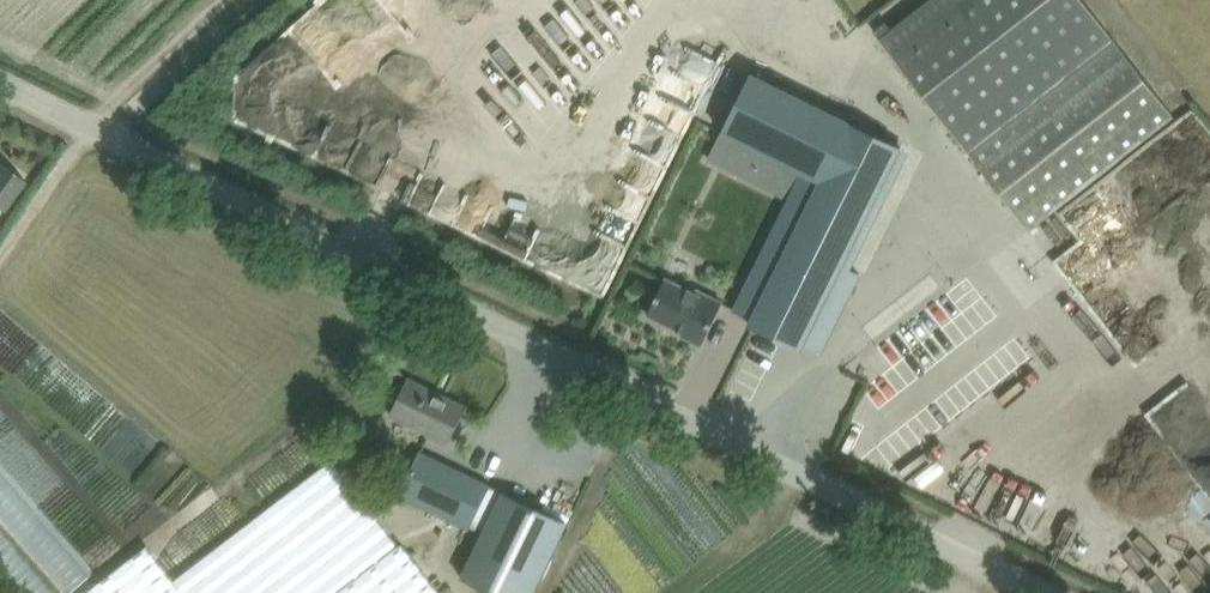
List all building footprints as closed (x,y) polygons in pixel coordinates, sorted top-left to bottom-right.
[(1115,41),(1083,0),(929,0),(879,38),(970,154),(1029,230),(1174,116),(1115,41)] [(750,72),(720,132),(803,173),(745,289),(734,310),(751,318),(803,345),(820,353),(831,331),(860,273),(841,264),(900,146),(750,72)] [(3,209),(25,180),(0,161),(0,207),(3,209)] [(423,208),(444,190),(433,177),(412,195),(423,208)] [(701,345),(712,323),(723,302),(687,285),(685,288),(666,278),(658,293),(647,314),(683,332),(681,335),(701,345)] [(938,348),(970,327),(953,302),(921,323),(938,348)] [(908,374),(930,354),(910,333),(888,353),(908,374)] [(409,379),(392,415),(430,434),(428,436),(446,445),(465,406),(464,405),(462,409),(430,392),(431,389),(409,379)] [(471,526),(480,506),(490,485),(421,451),(411,473),(402,493),(471,526)] [(401,542),(398,544),(332,458),(173,579),(183,592),(440,592),(401,542)] [(480,506),(471,526),(482,532),(501,490),(490,485),(480,506)] [(460,576),(495,592),(534,592),(568,522),(501,490),(482,532),(460,576)] [(173,579),(146,544),(83,592),(183,592),(173,579)]
